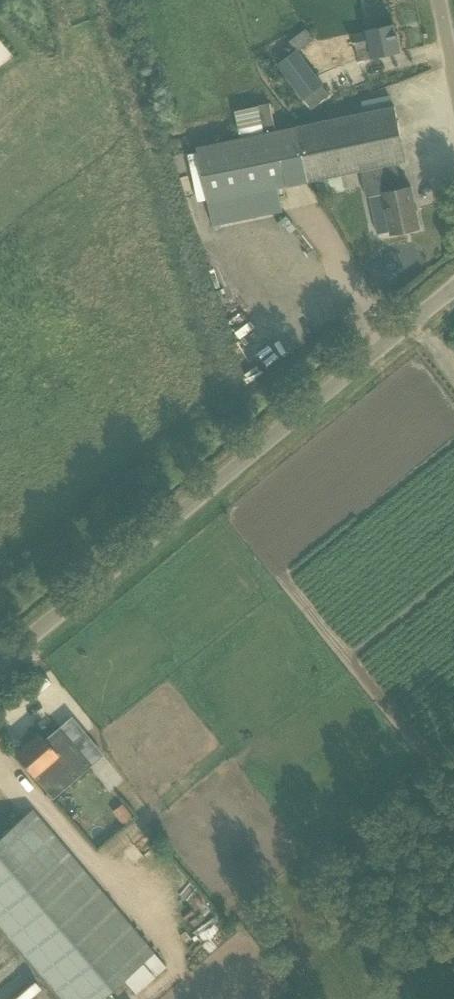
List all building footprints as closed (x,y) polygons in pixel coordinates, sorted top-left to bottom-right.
[(359,60),(400,52),(394,24),(353,32),(359,60)] [(323,84),(298,51),(296,48),(276,64),(304,99),(323,84)] [(276,130),(271,107),(270,103),(259,105),(259,106),(235,111),(236,114),(241,137),(276,130)] [(278,187),(361,170),(387,165),(396,163),(406,161),(395,106),(375,110),(276,130),(241,137),(198,147),(209,202),(278,187)] [(370,196),(378,234),(390,231),(391,234),(420,228),(411,186),(402,188),(396,163),(387,165),(361,170),(366,196),(370,196)] [(60,727),(45,740),(40,734),(15,755),(33,776),(45,766),(63,788),(91,764),(60,727)] [(123,978),(154,952),(32,809),(0,836),(0,926),(62,998),(99,998),(123,978)]
